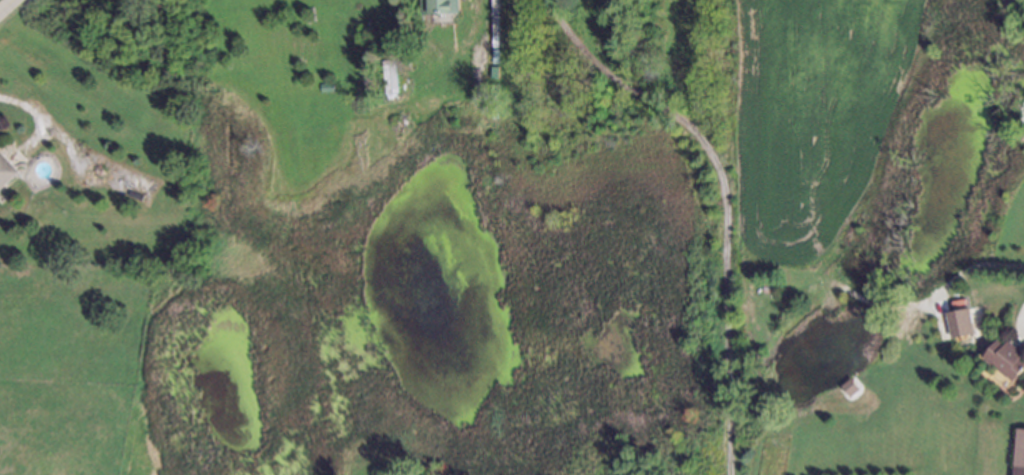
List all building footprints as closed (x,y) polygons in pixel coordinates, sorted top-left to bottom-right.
[(422,5),(422,0),(460,0),(461,14),(432,14),(426,19),(418,10),(422,5)] [(15,173),(0,188),(0,156),(15,173)] [(949,337),(944,311),(967,306),(973,331),(949,337)] [(1009,378),(981,355),(994,339),(1022,362),(1009,378)] [(838,382),(848,375),(856,386),(846,393),(838,382)] [(1017,429),(1013,474),(1023,474),(1023,430),(1017,429)]
